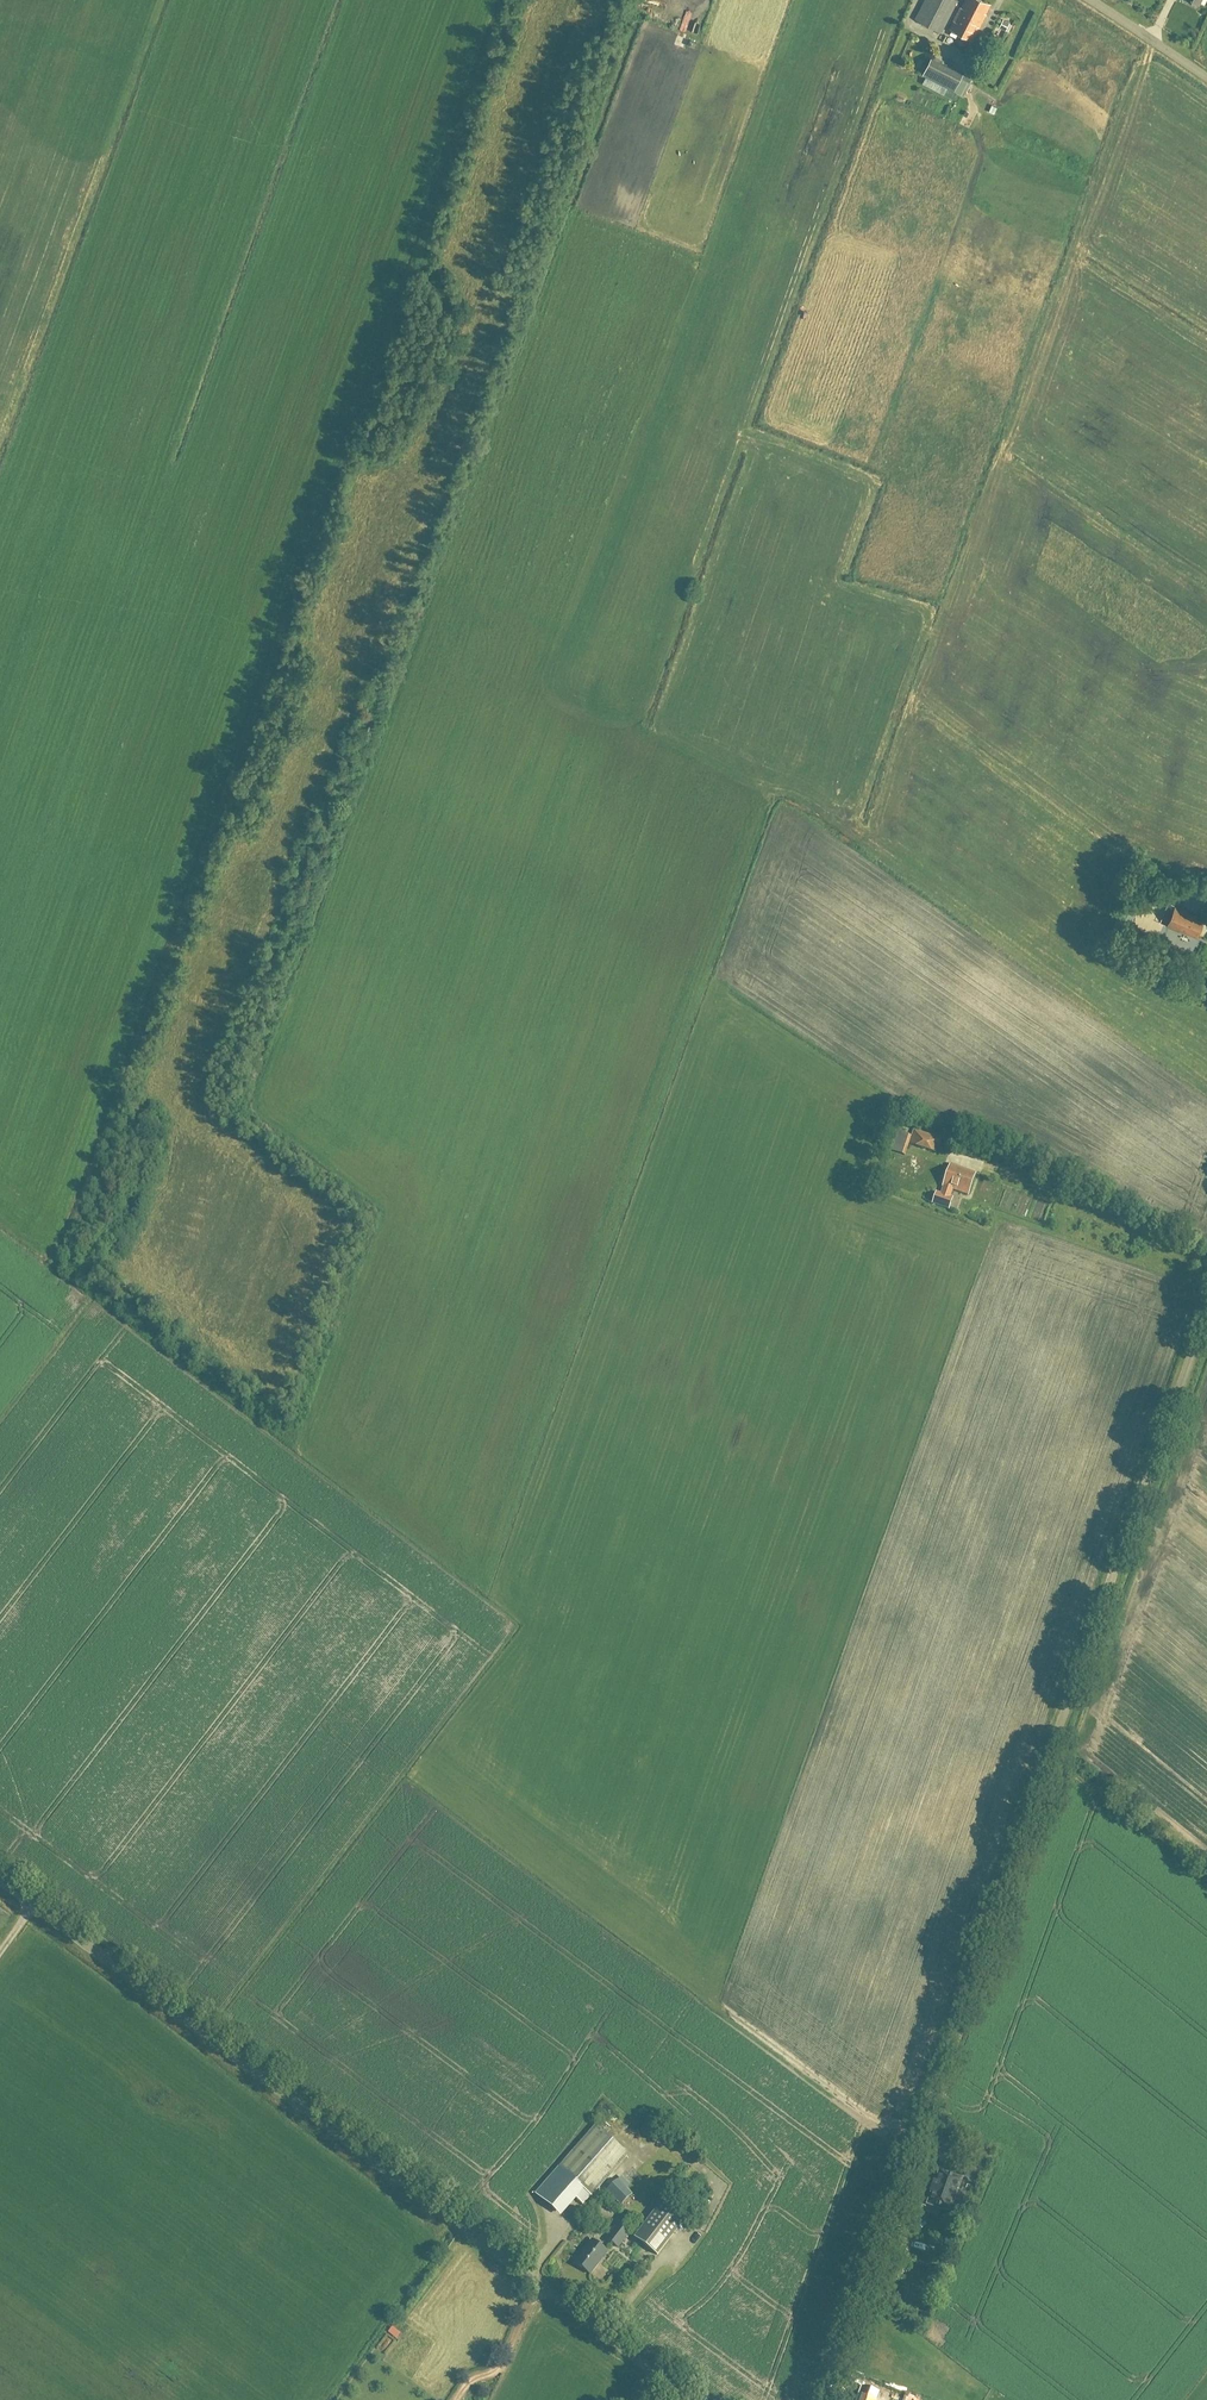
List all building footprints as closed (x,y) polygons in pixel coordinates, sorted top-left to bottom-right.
[(957,1),(955,0),(926,0),(915,20),(941,33),(957,1)] [(980,28),(986,15),(986,14),(991,5),(981,0),(965,0),(961,8),(960,8),(950,28),(973,40),(980,28)] [(926,76),(922,84),(944,95),(948,87),(926,76)] [(968,96),(972,81),(962,78),(958,94),(968,96)] [(1176,906),(1166,927),(1179,932),(1180,931),(1196,938),(1204,920),(1186,913),(1187,911),(1176,906)] [(1134,915),(1122,909),(1112,930),(1124,936),(1134,915)] [(1152,937),(1135,930),(1129,943),(1146,950),(1152,937)] [(1174,958),(1179,947),(1170,944),(1166,955),(1174,958)] [(937,1153),(942,1139),(914,1129),(911,1136),(897,1131),(890,1150),(905,1155),(909,1144),(937,1153)] [(968,1195),(975,1174),(950,1165),(941,1194),(937,1192),(933,1203),(949,1209),(953,1198),(950,1197),(953,1190),(968,1195)] [(576,2198),(584,2204),(628,2153),(595,2125),(559,2166),(535,2193),(561,2216),(576,2198)] [(960,2183),(974,2189),(989,2152),(984,2150),(980,2160),(969,2156),(960,2178),(962,2178),(960,2183)] [(929,2203),(950,2211),(954,2199),(958,2200),(961,2191),(957,2190),(961,2178),(940,2171),(936,2183),(934,2182),(931,2191),(933,2191),(929,2203)] [(614,2203),(617,2200),(616,2198),(626,2188),(619,2180),(604,2193),(606,2195),(603,2197),(608,2203),(611,2200),(614,2203)] [(663,2200),(634,2238),(657,2256),(686,2218),(663,2200)] [(617,2249),(630,2233),(617,2223),(604,2239),(617,2249)] [(590,2273),(608,2251),(593,2239),(575,2262),(590,2273)] [(880,2395),(860,2388),(856,2399),(878,2399),(880,2395)]
